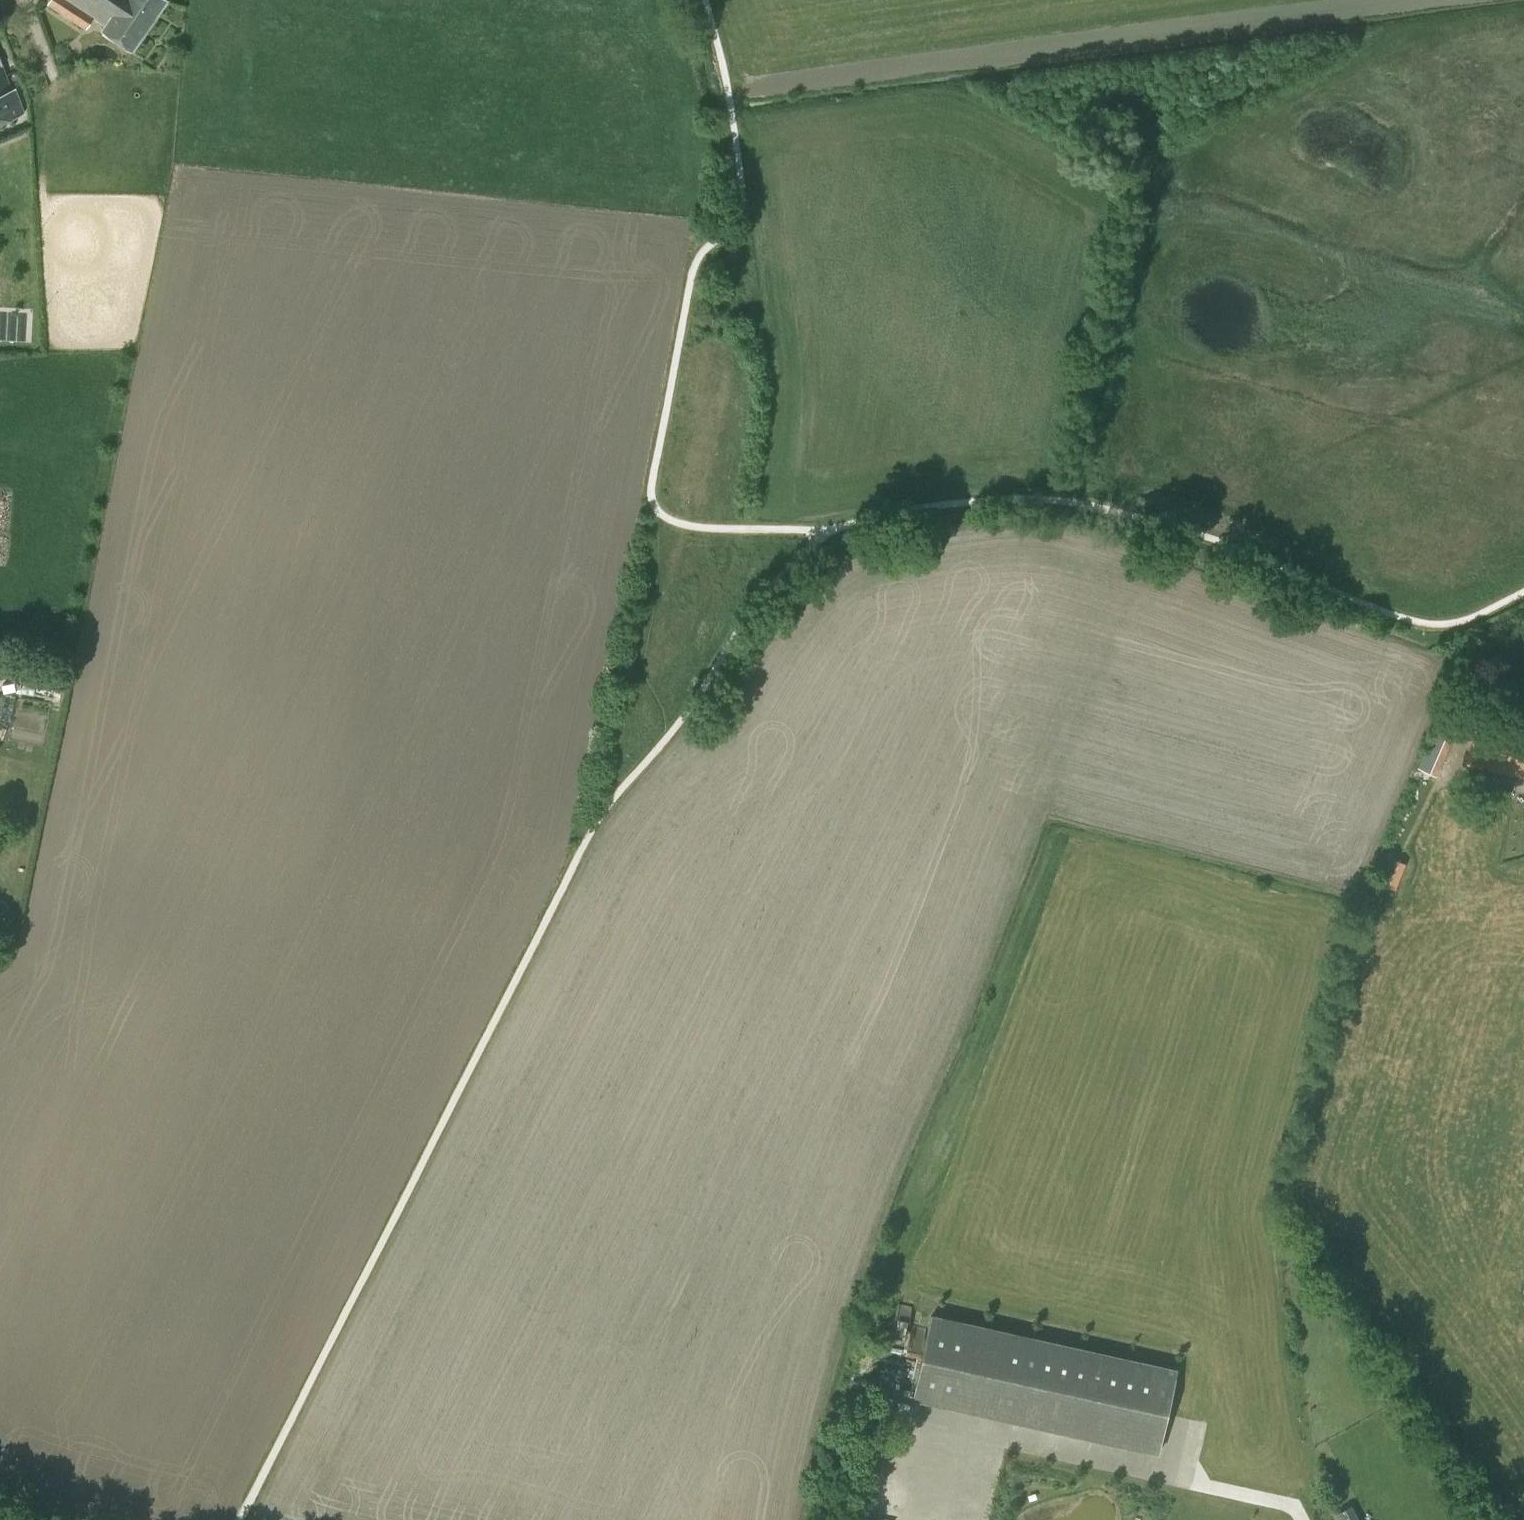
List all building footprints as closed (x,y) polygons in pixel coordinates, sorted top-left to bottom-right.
[(51,2),(65,12),(88,29),(96,18),(107,25),(104,29),(133,49),(166,0),(52,0),(51,2)] [(16,87),(13,88),(0,55),(0,122),(24,113),(18,94),(16,87)] [(1437,759),(1454,721),(1440,715),(1431,734),(1423,754),(1437,759)] [(1472,717),(1462,764),(1521,776),(1522,770),(1523,770),(1523,728),(1472,717)] [(1438,777),(1441,761),(1424,757),(1421,773),(1438,777)] [(1394,889),(1405,863),(1386,855),(1376,881),(1394,889)] [(1159,1451),(1177,1370),(930,1315),(912,1397),(1159,1451)]
